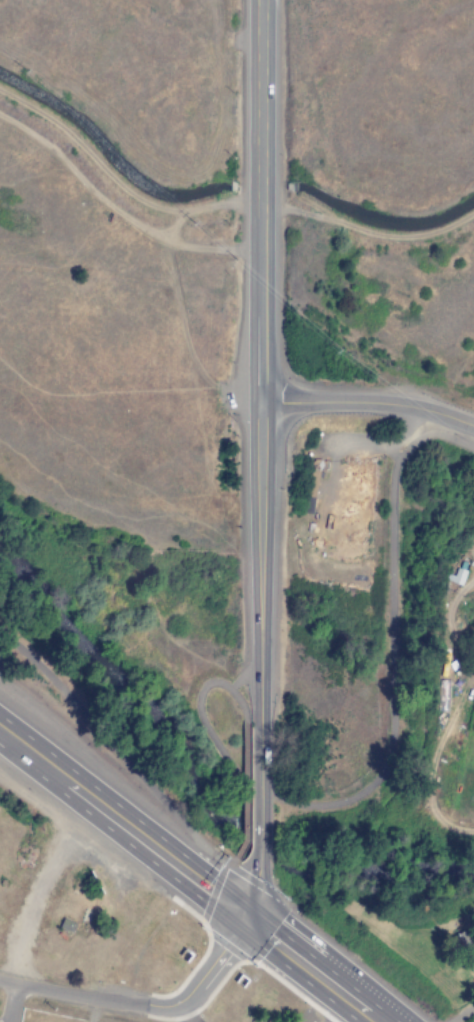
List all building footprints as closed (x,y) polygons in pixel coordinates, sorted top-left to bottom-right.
[(451,938),(472,973),(473,972),(473,948),(464,931),(451,938)]
